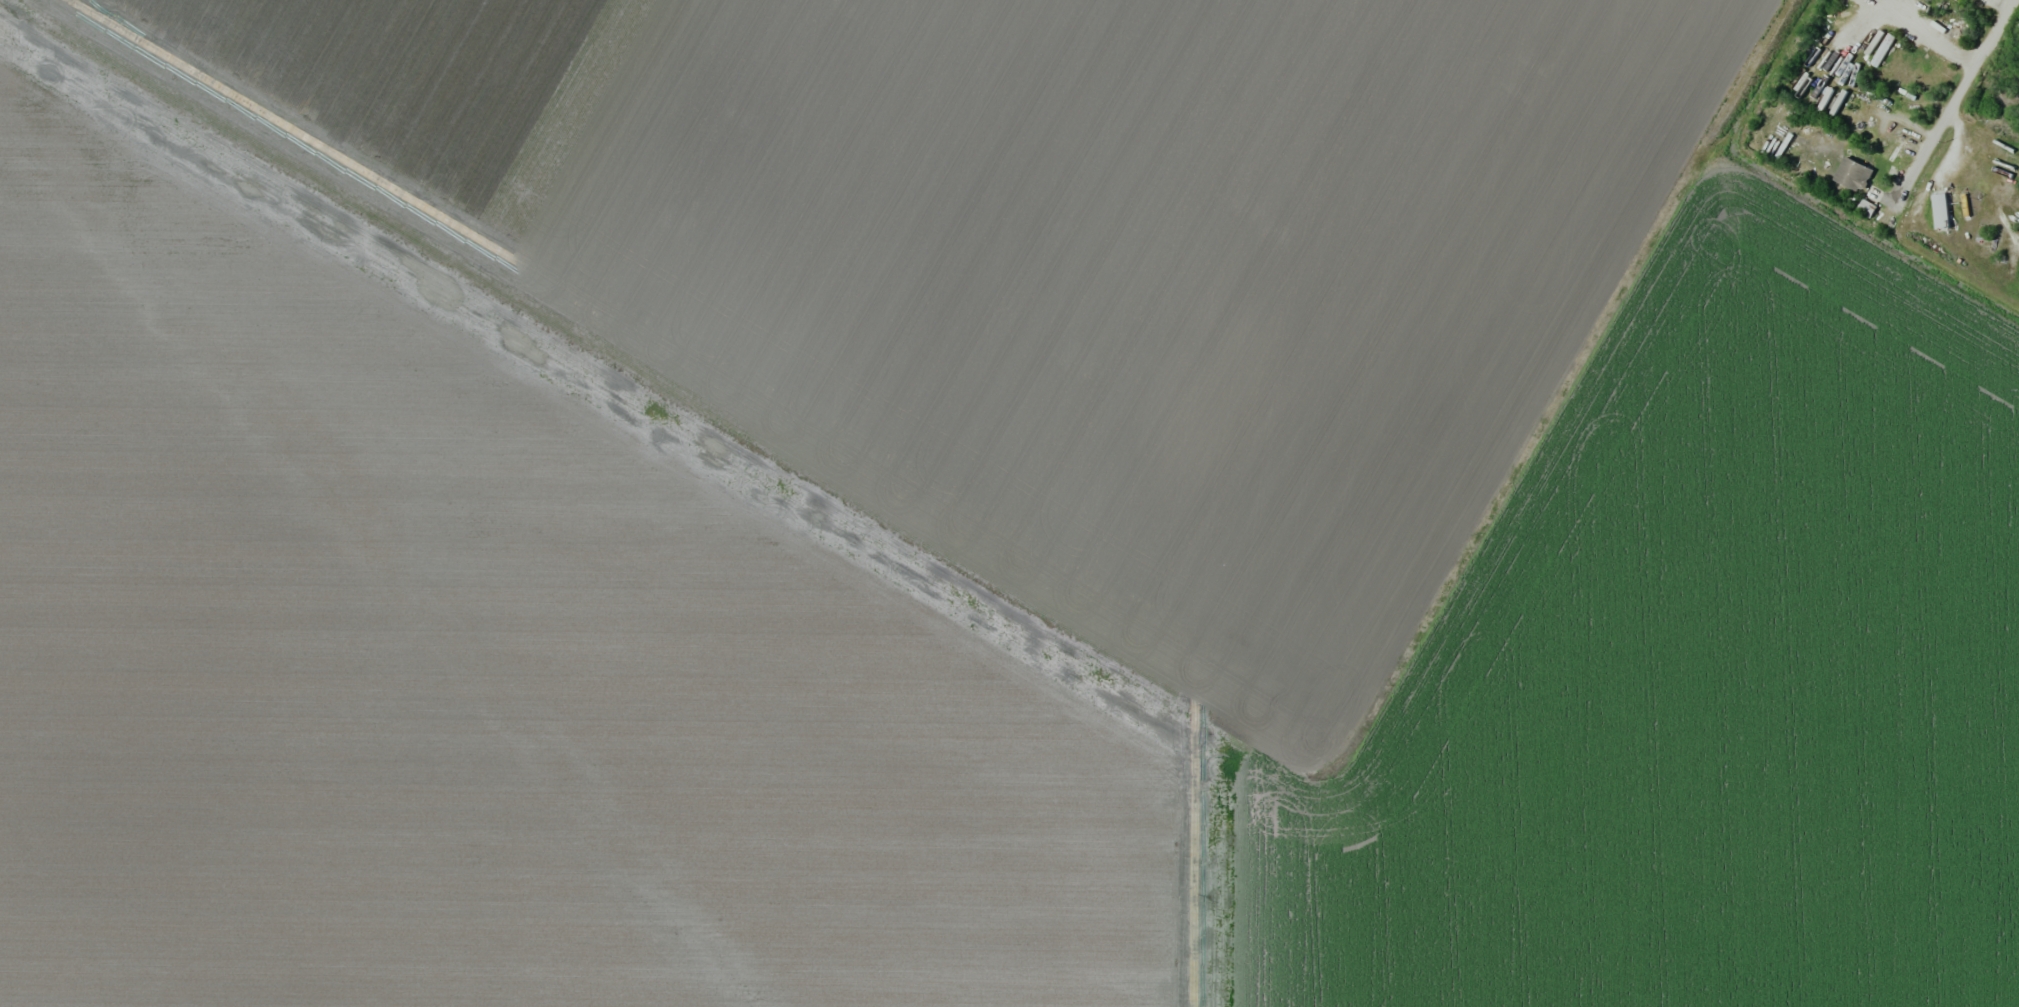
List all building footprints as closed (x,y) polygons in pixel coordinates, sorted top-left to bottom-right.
[(1873,170),(1844,156),(1832,179),(1861,194),(1873,170)] [(1948,228),(1945,192),(1931,194),(1934,229),(1948,228)]
